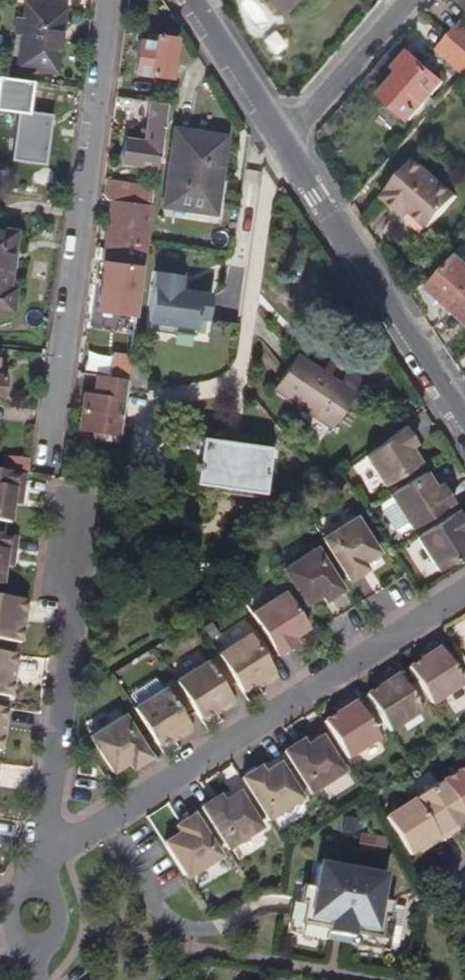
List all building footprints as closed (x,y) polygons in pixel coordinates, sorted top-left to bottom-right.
[(11,0),(0,0),(0,20),(8,21),(11,0)] [(287,13),(299,0),(274,0),(287,13)] [(54,76),(62,12),(24,7),(15,70),(54,76)] [(461,22),(449,37),(464,51),(464,26),(461,22)] [(276,55),(289,47),(279,30),(266,38),(276,55)] [(167,78),(173,38),(153,35),(151,44),(136,41),(132,73),(167,78)] [(464,70),(464,51),(449,37),(437,50),(463,73),(464,70)] [(408,120),(441,82),(406,51),(393,67),(399,73),(378,96),(388,104),(383,110),(395,121),(401,114),(408,120)] [(28,85),(0,81),(0,113),(24,116),(28,85)] [(155,167),(163,106),(149,103),(144,142),(124,139),(121,162),(155,167)] [(214,214),(225,138),(174,130),(165,187),(178,189),(175,208),(214,214)] [(429,227),(456,195),(411,157),(381,190),(398,205),(395,209),(404,217),(409,211),(429,227)] [(121,191),(121,184),(101,181),(100,194),(105,201),(110,201),(150,207),(151,194),(121,191)] [(151,194),(152,188),(121,184),(121,191),(151,194)] [(398,205),(381,190),(378,194),(395,209),(398,205)] [(147,227),(150,207),(110,201),(107,222),(147,227)] [(141,267),(147,227),(107,222),(103,251),(101,261),(141,267)] [(15,230),(0,228),(0,308),(13,310),(16,286),(8,285),(15,230)] [(101,261),(103,251),(92,250),(91,260),(101,261)] [(464,291),(464,267),(454,257),(426,289),(449,309),(464,291)] [(100,268),(101,261),(91,260),(90,267),(100,268)] [(136,305),(141,267),(101,261),(100,268),(96,300),(136,305)] [(205,320),(208,299),(177,295),(179,281),(153,277),(147,322),(172,326),(171,333),(193,336),(195,319),(205,320)] [(449,309),(464,324),(464,291),(449,309)] [(172,326),(147,322),(145,330),(171,334),(171,333),(172,326)] [(103,360),(105,346),(79,343),(78,356),(103,360)] [(144,390),(148,358),(129,355),(126,382),(125,387),(144,390)] [(352,398),(296,355),(272,387),(328,429),(352,398)] [(108,379),(110,368),(100,367),(98,378),(108,379)] [(125,387),(126,382),(108,379),(98,378),(96,378),(94,397),(83,396),(78,430),(118,436),(120,424),(121,418),(125,387)] [(120,488),(129,425),(120,424),(118,436),(113,479),(111,487),(120,488)] [(417,463),(407,446),(403,442),(409,438),(402,426),(362,456),(381,486),(417,463)] [(262,495),(268,447),(170,434),(165,471),(196,475),(195,487),(262,495)] [(412,443),(409,438),(403,442),(407,446),(412,443)] [(25,476),(27,462),(8,460),(7,474),(23,476),(25,476)] [(12,490),(21,491),(23,476),(7,474),(1,473),(0,473),(0,521),(7,522),(10,505),(12,490)] [(408,528),(450,501),(443,489),(437,493),(433,487),(424,473),(387,496),(408,528)] [(111,487),(113,479),(102,477),(100,486),(111,487)] [(443,489),(439,483),(433,487),(437,493),(443,489)] [(19,506),(21,491),(12,490),(10,505),(19,506)] [(460,531),(457,527),(464,522),(456,510),(414,537),(435,570),(464,551),(464,539),(460,531)] [(374,554),(352,519),(319,539),(345,581),(358,573),(355,567),(359,564),(374,554)] [(3,553),(12,554),(14,538),(0,536),(0,580),(2,567),(3,553)] [(339,590),(313,549),(280,571),(303,606),(318,596),(324,593),(327,598),(339,590)] [(10,568),(12,554),(3,553),(2,567),(10,568)] [(363,570),(359,564),(355,567),(358,573),(363,570)] [(305,627),(282,592),(249,614),(276,656),(288,648),(284,640),(289,637),(305,627)] [(327,598),(324,593),(318,596),(322,602),(327,598)] [(14,615),(18,615),(20,601),(0,598),(0,642),(14,643),(16,628),(12,628),(14,615)] [(272,672),(246,631),(214,651),(237,688),(251,680),(256,676),(259,681),(272,672)] [(294,644),(289,637),(284,640),(288,648),(294,644)] [(460,685),(433,644),(421,651),(424,656),(419,659),(404,669),(428,706),(460,685)] [(6,683),(3,683),(5,670),(8,671),(10,656),(0,654),(0,699),(4,699),(6,683)] [(231,699),(205,658),(174,679),(196,714),(212,705),(216,702),(219,706),(231,699)] [(418,711),(391,671),(380,678),(383,682),(377,686),(362,696),(386,732),(418,711)] [(254,684),(259,681),(256,676),(251,680),(254,684)] [(189,726),(164,686),(132,706),(155,742),(169,733),(174,730),(176,734),(189,726)] [(375,739),(349,698),(336,707),(339,711),(334,714),(320,723),(344,759),(375,739)] [(150,752),(124,712),(92,733),(115,768),(129,758),(134,756),(137,760),(150,752)] [(342,771),(319,736),(303,746),(298,750),(294,743),(281,752),(308,793),(342,771)] [(303,746),(299,740),(294,743),(298,750),(303,746)] [(300,798),(276,762),(260,773),(256,776),(251,770),(239,778),(266,820),(300,798)] [(439,780),(464,818),(464,764),(439,780)] [(260,773),(256,767),(251,770),(256,776),(260,773)] [(464,818),(439,780),(411,799),(438,840),(451,832),(448,828),(454,825),(464,818)] [(259,826),(236,791),(220,802),(215,805),(212,800),(199,808),(225,849),(259,826)] [(220,802),(217,797),(212,800),(215,805),(220,802)] [(438,840),(411,799),(382,817),(406,855),(417,849),(422,845),(424,848),(438,840)] [(218,855),(191,814),(179,822),(182,827),(178,829),(162,840),(185,877),(218,855)] [(357,835),(355,852),(383,855),(385,839),(357,835)] [(378,901),(382,878),(363,875),(364,871),(332,865),(331,868),(314,865),(310,888),(300,886),(293,927),(381,942),(388,903),(378,901)]
